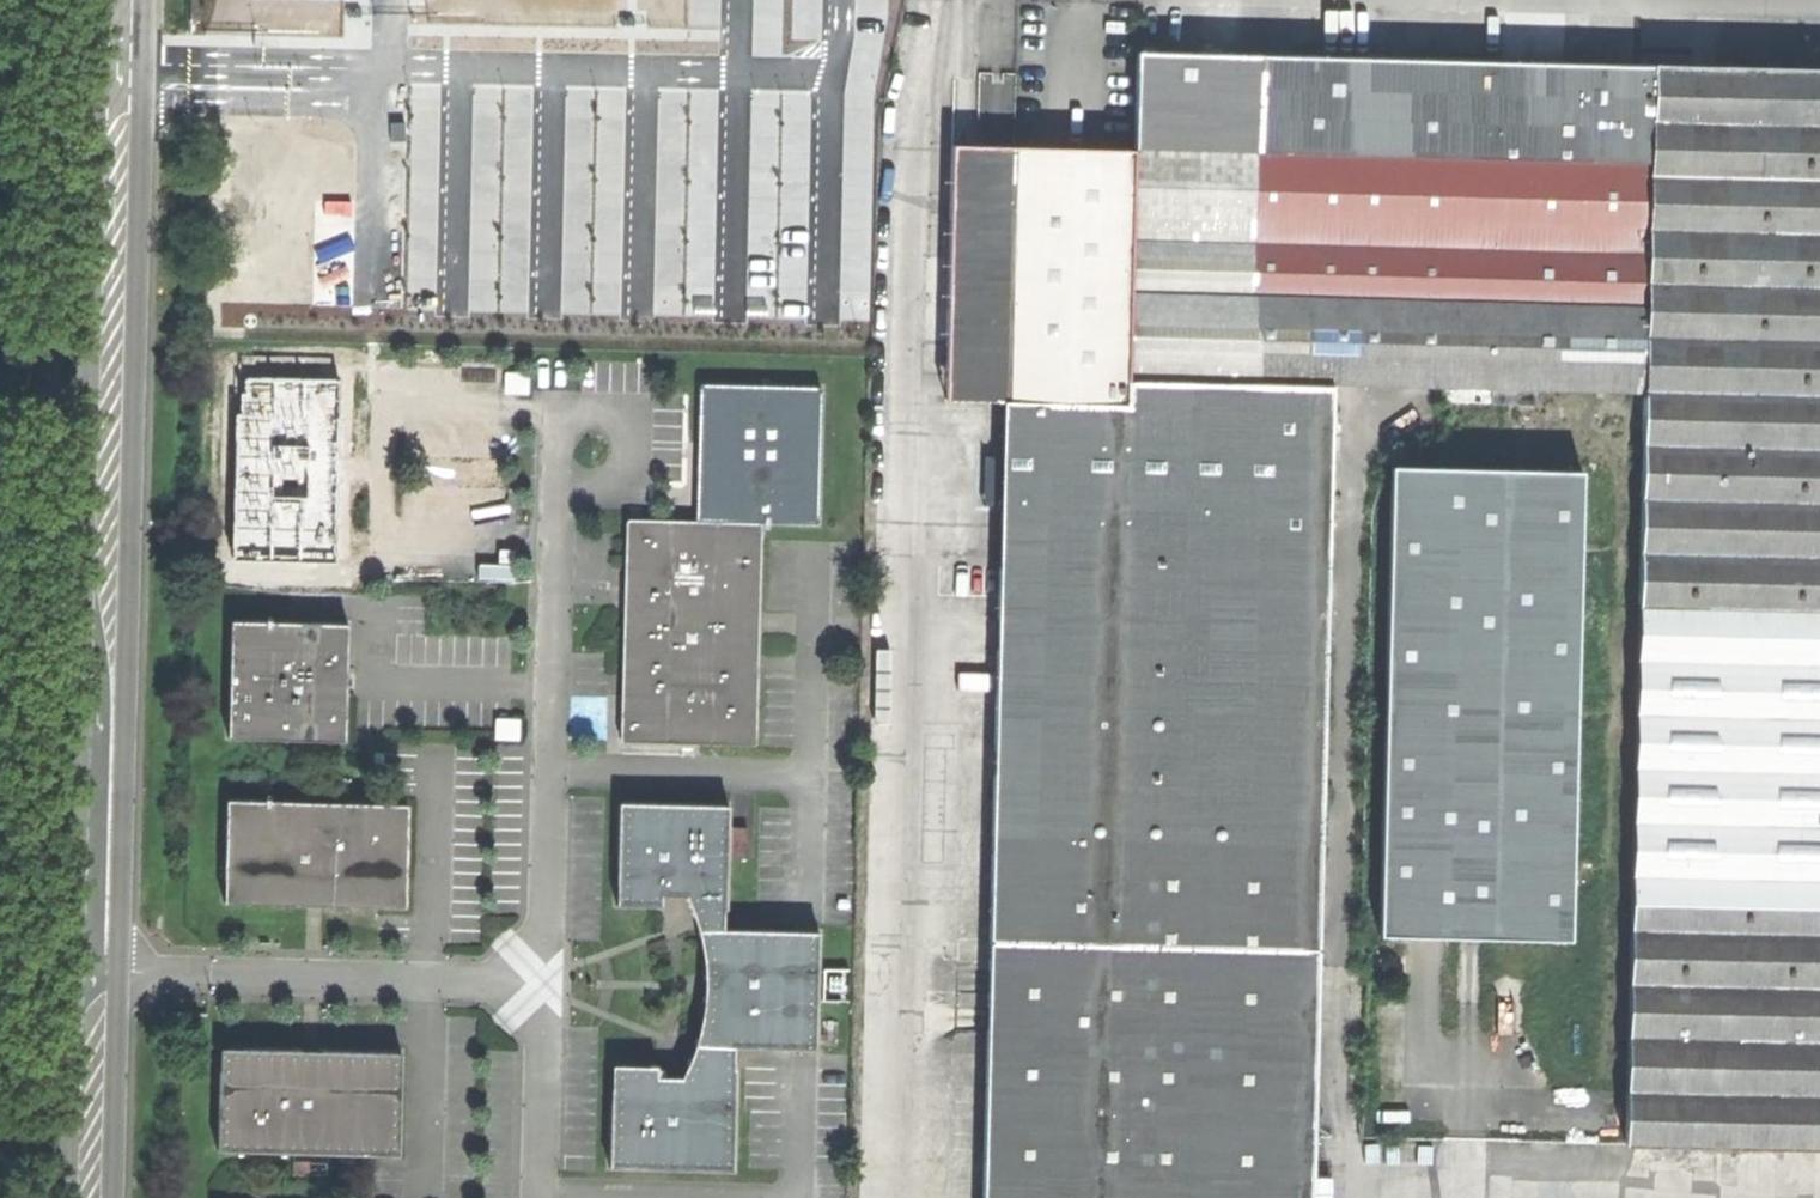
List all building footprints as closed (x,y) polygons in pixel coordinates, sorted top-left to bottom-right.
[(1332,390),(1441,393),(1441,410),(1492,412),(1493,395),(1645,399),(1628,1146),(1819,1150),(1819,66),(1707,65),(1578,62),(1400,58),(1245,54),(1136,52),(1134,152),(1077,151),(996,149),(954,149),(947,373),(1008,375),(1007,404),(1004,516),(992,932),(985,1197),(1312,1197),(1332,390)] [(947,402),(1007,404),(1008,375),(947,373),(947,402)] [(336,558),(338,555),(340,472),(342,379),(338,376),(251,374),(251,379),(245,378),(245,385),(241,389),(242,403),(236,404),(235,425),(232,425),(229,555),(232,557),(232,565),(334,568),(336,558)] [(704,385),(699,388),(697,454),(696,523),(761,523),(813,525),(819,520),(822,391),(819,388),(704,385)] [(1466,946),(1572,948),(1583,480),(1391,476),(1380,943),(1466,946)] [(759,744),(761,523),(696,523),(626,522),(625,596),(623,743),(759,744)] [(334,748),(345,741),(346,683),(348,630),(342,624),(311,622),(311,628),(286,627),(287,623),(237,621),(229,626),(226,738),(232,744),(334,748)] [(315,906),(406,908),(408,805),(227,801),(225,904),(315,906)] [(729,805),(618,803),(615,905),(662,907),(662,890),(682,891),(695,924),(702,959),(702,991),(698,1019),(689,1055),(676,1083),(658,1083),(657,1066),(612,1065),(609,1167),(734,1171),(736,1049),(816,1049),(819,930),(725,927),(728,854),(745,855),(745,828),(729,828),(729,805)] [(847,969),(824,968),(823,1000),(846,1001),(847,969)] [(217,1152),(399,1157),(402,1052),(313,1050),(219,1047),(217,1152)]
